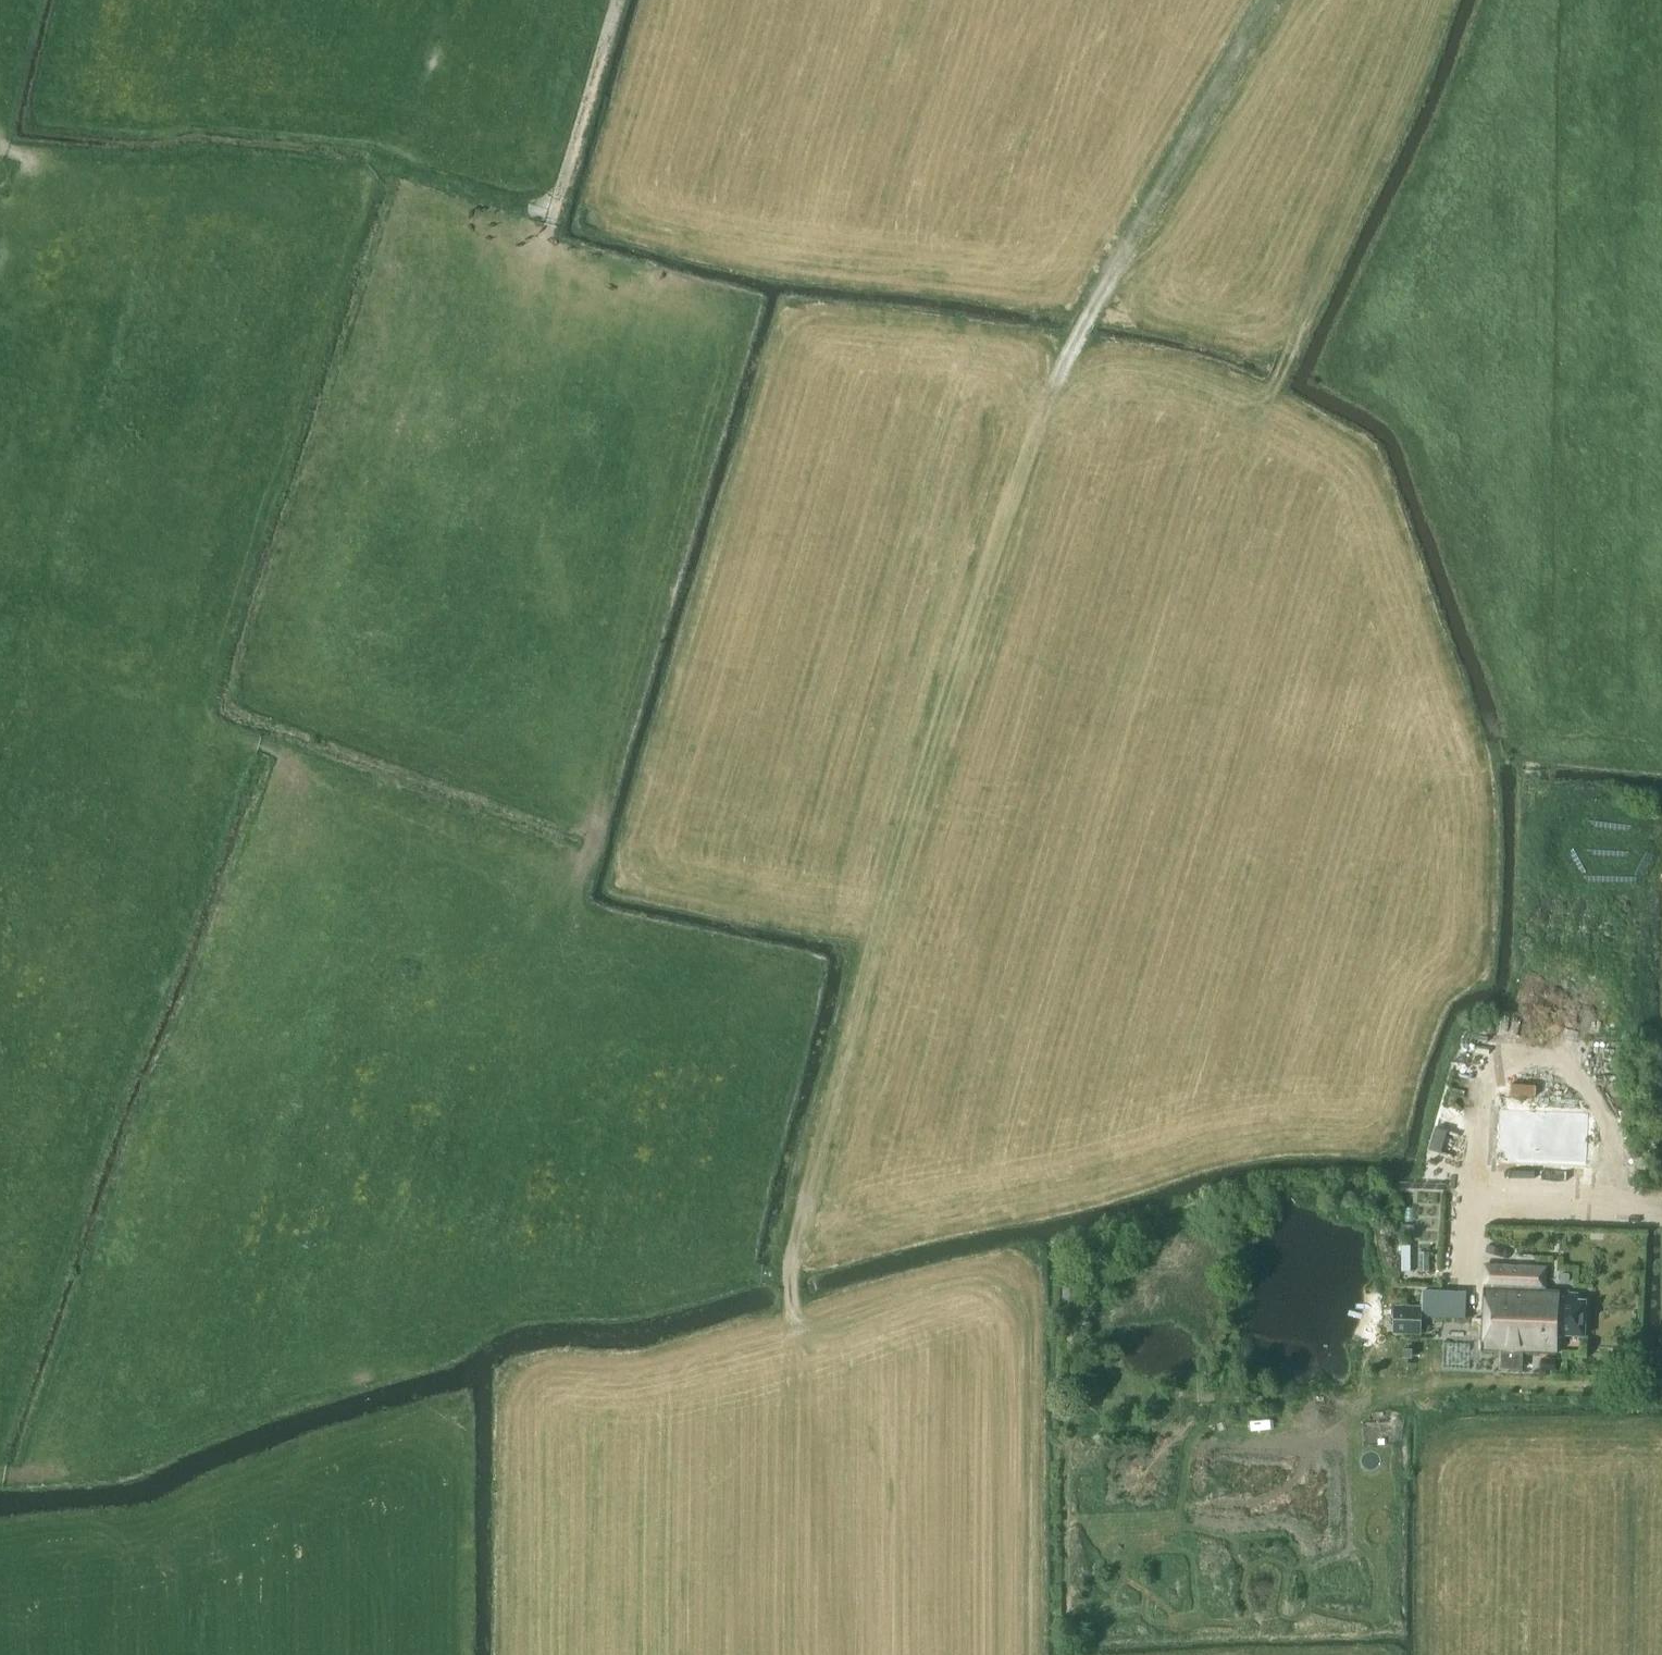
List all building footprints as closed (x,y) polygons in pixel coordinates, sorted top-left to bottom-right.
[(1503,1107),(1547,1107),(1547,1095),(1503,1095),(1503,1107)] [(1546,1115),(1510,1113),(1507,1163),(1543,1165),(1546,1115)] [(1415,1234),(1415,1223),(1401,1223),(1401,1234),(1415,1234)] [(1430,1270),(1429,1250),(1417,1251),(1417,1270),(1430,1270)] [(1585,1336),(1587,1300),(1578,1300),(1579,1293),(1560,1292),(1560,1290),(1545,1290),(1546,1268),(1488,1265),(1483,1349),(1558,1354),(1559,1334),(1585,1336)] [(1063,1284),(1063,1300),(1076,1301),(1076,1285),(1063,1284)] [(1422,1305),(1395,1304),(1394,1333),(1415,1334),(1416,1311),(1422,1312),(1422,1305)] [(1556,1358),(1542,1357),(1541,1369),(1555,1370),(1556,1358)]
